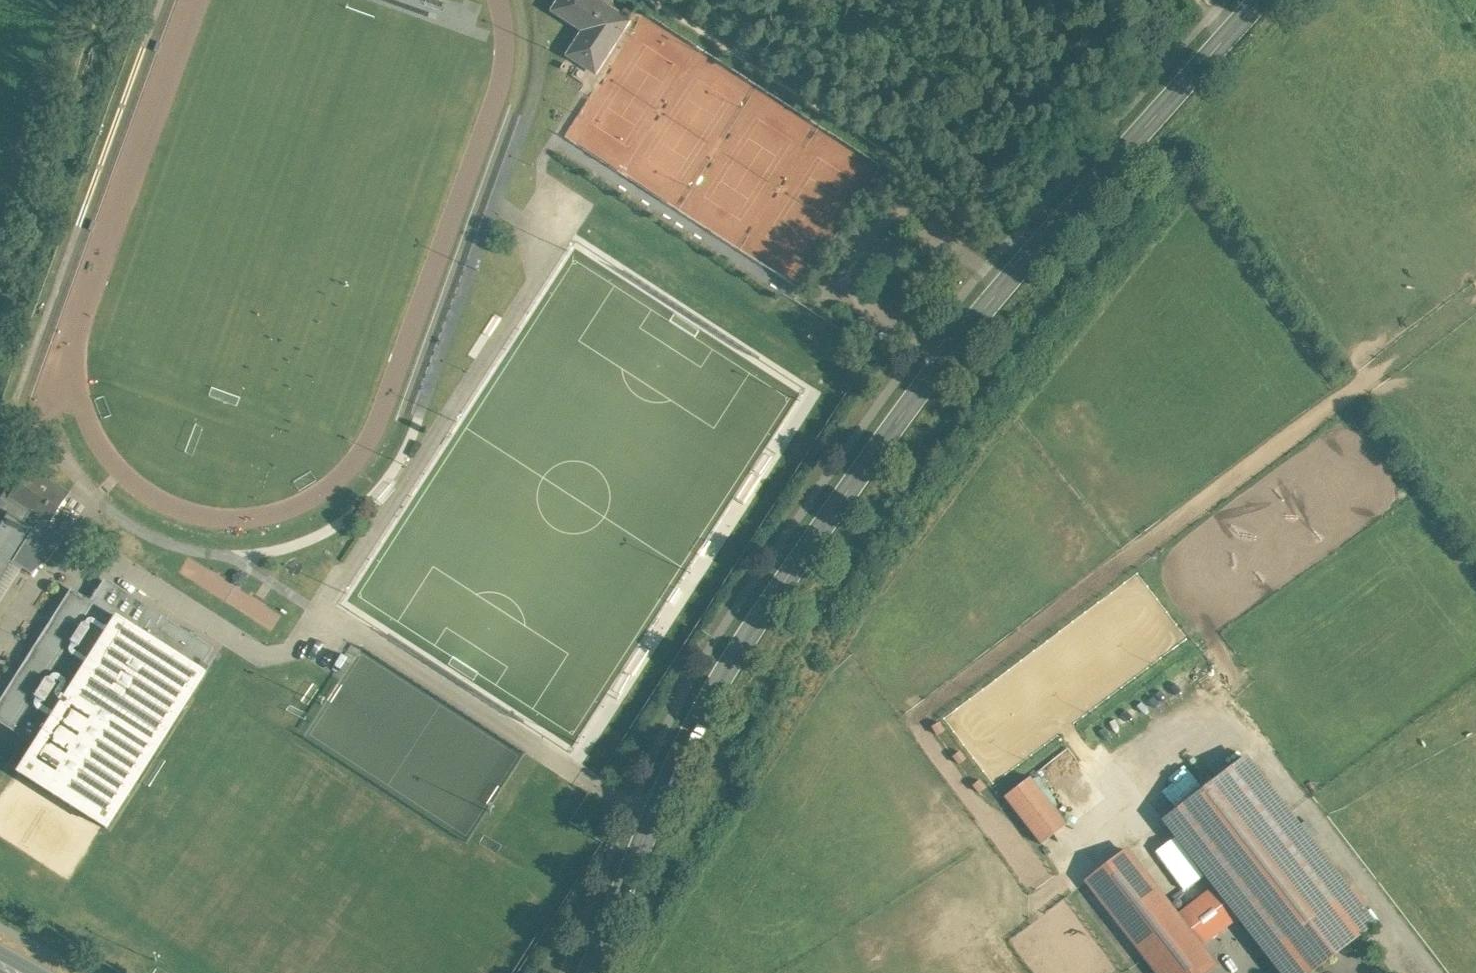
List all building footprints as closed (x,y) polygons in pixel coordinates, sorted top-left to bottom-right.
[(594,0),(559,0),(552,11),(583,32),(567,56),(594,73),(628,22),(594,0)] [(594,73),(567,56),(559,69),(584,86),(594,73)] [(68,495),(27,469),(8,499),(14,503),(8,513),(34,530),(33,531),(32,530),(24,543),(24,544),(12,562),(25,570),(26,569),(31,571),(50,541),(42,535),(48,525),(49,525),(68,495)] [(0,527),(0,581),(12,562),(24,544),(24,543),(32,530),(33,531),(34,530),(8,513),(7,514),(8,515),(0,527)] [(107,829),(205,674),(204,674),(209,667),(191,656),(200,642),(162,617),(157,625),(150,621),(142,634),(116,617),(115,618),(71,590),(34,648),(31,647),(22,662),(24,664),(0,702),(0,723),(35,745),(17,772),(107,829)] [(1247,753),(1162,818),(1213,881),(1236,912),(1282,972),(1308,972),(1375,921),(1247,753)] [(1067,817),(1029,773),(1004,793),(1041,842),(1067,817)] [(1127,846),(1085,878),(1159,972),(1203,972),(1217,962),(1201,941),(1177,910),(1127,846)] [(1213,881),(1177,910),(1201,941),(1236,912),(1213,881)]
